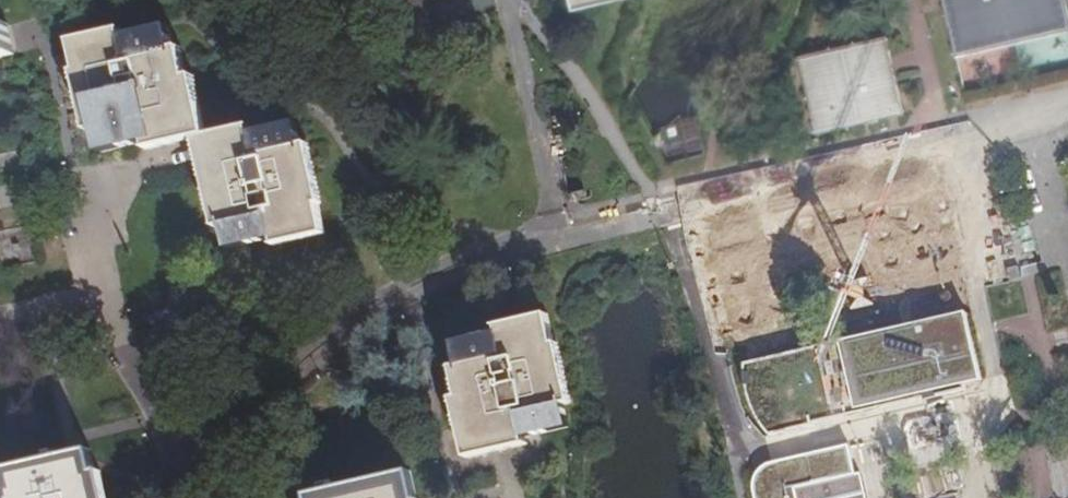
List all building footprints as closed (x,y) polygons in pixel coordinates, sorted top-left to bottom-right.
[(949,54),(1066,26),(1060,0),(937,0),(949,54)] [(7,15),(0,16),(0,45),(13,42),(7,15)] [(146,143),(187,134),(192,133),(199,163),(205,185),(219,244),(262,233),(264,241),(314,229),(308,201),(304,201),(295,164),(290,142),(288,134),(284,116),(241,126),(239,121),(199,130),(198,125),(191,98),(179,100),(174,76),(172,68),(167,49),(164,40),(159,20),(118,30),(116,20),(88,27),(65,33),(72,66),(76,65),(81,87),(90,126),(90,128),(95,147),(135,137),(143,135),(146,143)] [(885,36),(796,55),(813,134),(902,115),(885,36)] [(965,310),(955,265),(948,232),(936,177),(769,215),(771,224),(715,237),(731,303),(758,299),(790,292),(785,274),(899,248),(915,324),(965,310)] [(958,231),(948,232),(955,265),(965,262),(958,231)] [(915,324),(744,373),(776,429),(990,378),(973,307),(965,310),(915,324)] [(544,343),(538,315),(489,325),(490,333),(443,343),(448,364),(449,372),(454,391),(456,401),(460,422),(450,425),(451,429),(496,418),(501,441),(522,435),(552,428),(540,377),(546,375),(538,344),(544,343)] [(524,443),(522,435),(501,441),(496,418),(451,429),(458,459),(524,443)] [(3,490),(0,490),(0,497),(109,497),(101,467),(95,469),(90,447),(0,467),(0,477),(3,490)] [(860,448),(753,468),(759,497),(870,497),(860,448)] [(411,466),(305,494),(306,497),(418,497),(411,466)]
